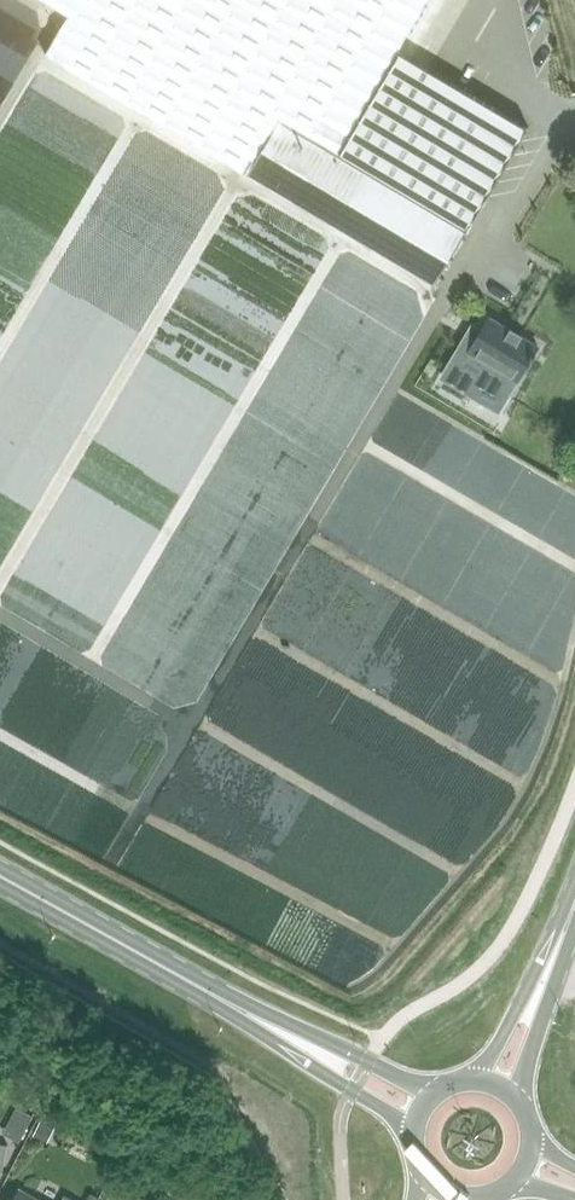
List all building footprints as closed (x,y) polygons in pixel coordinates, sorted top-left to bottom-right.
[(77,0),(46,0),(68,13),(45,54),(246,173),(278,119),(77,0)] [(77,0),(278,119),(466,231),(528,126),(398,49),(428,0),(77,0)] [(435,284),(466,231),(278,119),(246,173),(435,284)] [(534,352),(538,346),(490,317),(473,344),(469,341),(449,374),(475,390),(482,379),(508,394),(531,357),(533,359),(536,353),(534,352)] [(35,460),(39,619),(46,632),(185,702),(207,658),(209,657),(224,628),(217,625),(204,633),(203,616),(192,616),(184,604),(178,616),(171,603),(171,591),(164,591),(149,566),(171,566),(155,558),(147,544),(150,536),(142,521),(141,508),(129,508),(115,484),(114,451),(101,477),(78,466),(73,476),(64,481),(59,473),(43,473),(35,460)] [(20,1188),(13,1199),(40,1199),(20,1188)]
